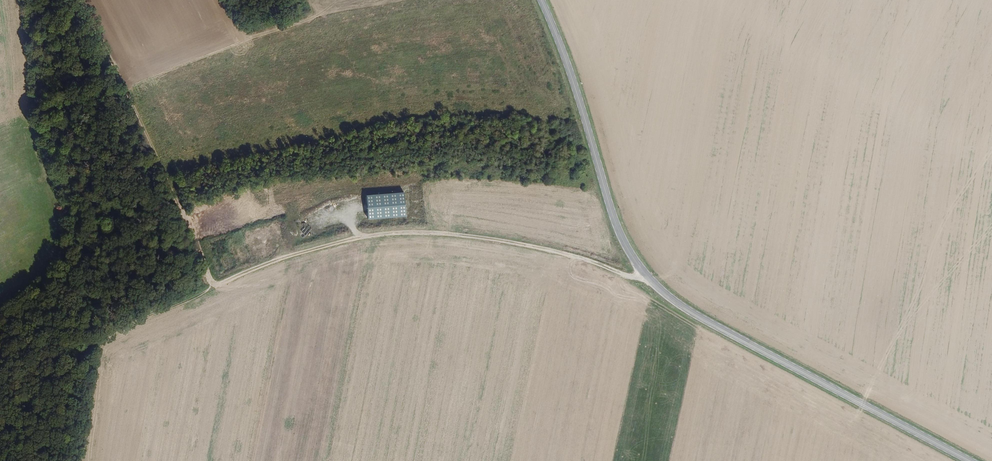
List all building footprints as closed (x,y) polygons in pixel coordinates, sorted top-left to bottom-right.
[(368,194),(369,219),(407,217),(406,193),(368,194)]
